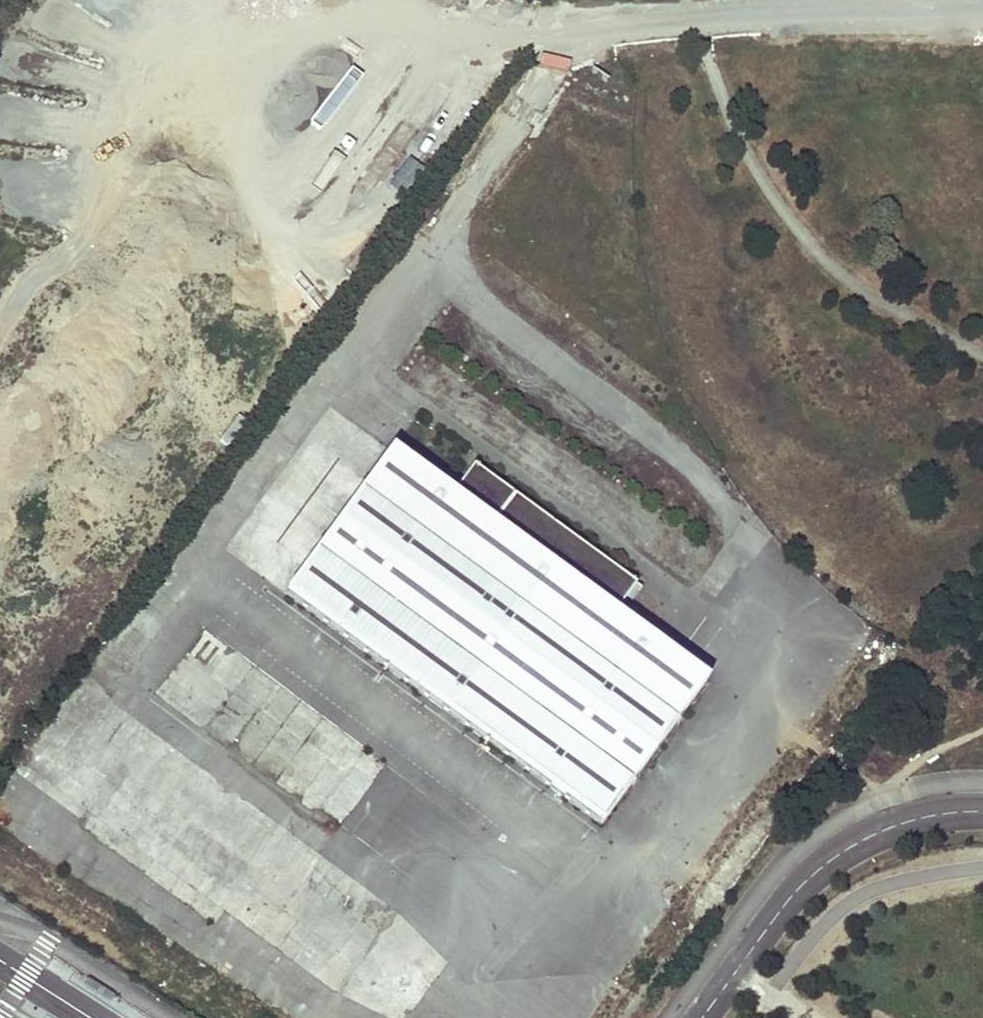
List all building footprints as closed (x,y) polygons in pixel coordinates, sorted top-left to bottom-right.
[(407,157),(391,187),(413,199),(429,169),(407,157)] [(285,595),(601,825),(706,682),(614,614),(452,496),(391,451),(286,594),(285,595)] [(473,467),(452,496),(614,614),(635,586),(473,467)]
